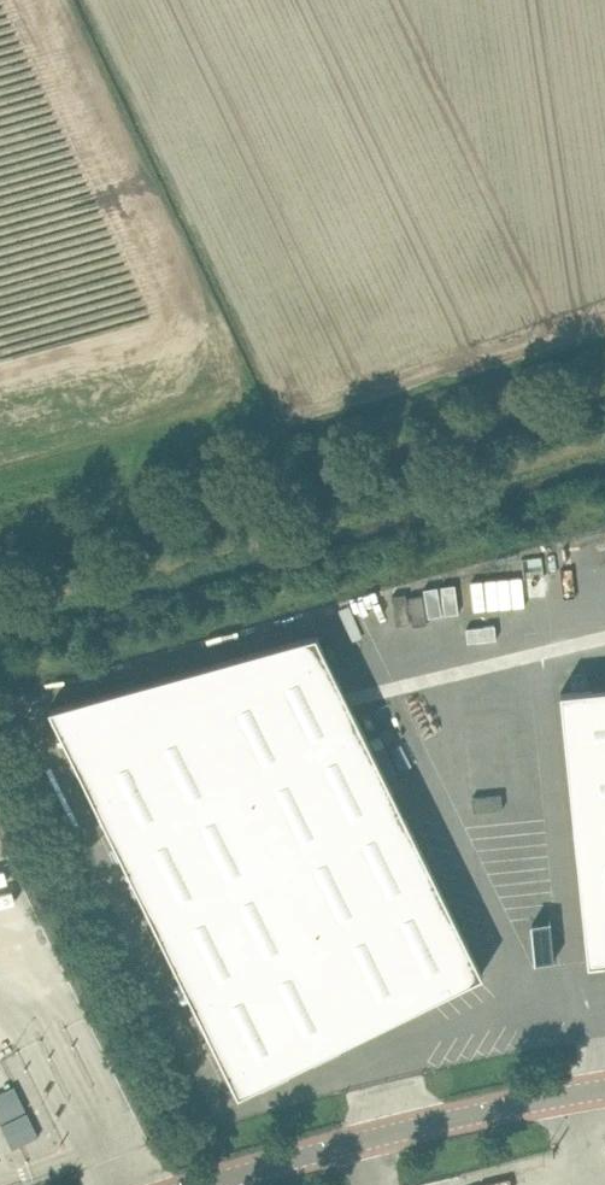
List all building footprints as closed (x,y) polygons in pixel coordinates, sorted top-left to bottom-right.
[(50,707),(239,1092),(483,973),(316,633),(50,707)] [(561,691),(589,962),(604,960),(604,687),(561,691)] [(530,961),(554,959),(551,920),(528,921),(530,961)] [(0,1092),(0,1122),(26,1109),(14,1085),(0,1092)] [(27,1111),(1,1124),(13,1149),(39,1136),(27,1111)]
